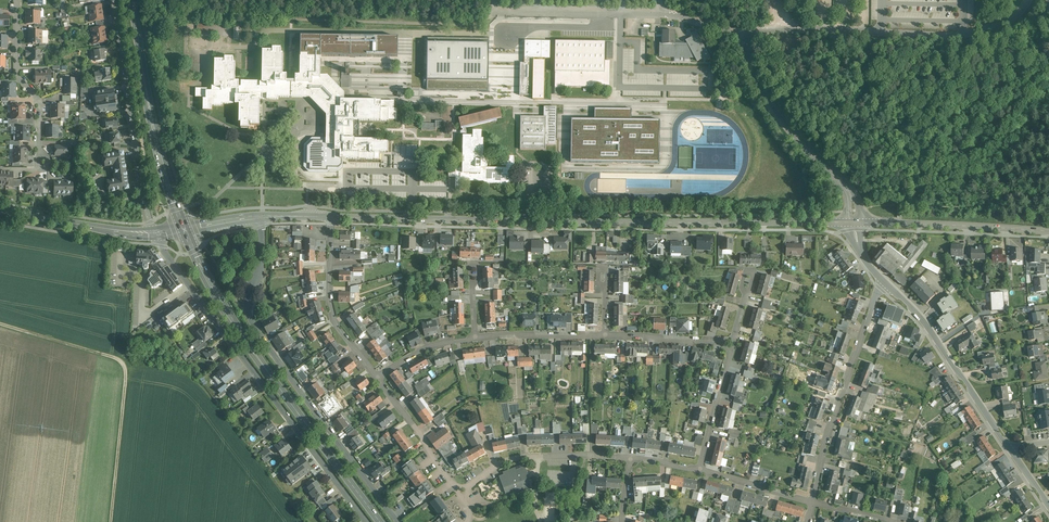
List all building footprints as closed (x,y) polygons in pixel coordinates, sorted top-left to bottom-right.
[(101,5),(90,7),(88,7),(89,14),(102,12),(101,5)] [(103,20),(103,19),(102,12),(89,14),(90,22),(103,20)] [(8,26),(8,17),(1,16),(1,15),(0,15),(0,26),(8,26)] [(104,27),(92,29),(91,29),(92,37),(105,35),(104,27)] [(229,27),(218,27),(218,36),(229,36),(229,27)] [(667,31),(663,30),(663,31),(663,44),(660,44),(660,57),(663,57),(675,57),(675,44),(674,44),(675,31),(667,31)] [(692,37),(686,41),(688,44),(686,44),(686,45),(678,45),(678,44),(675,44),(675,57),(695,58),(697,61),(703,58),(705,61),(710,58),(696,32),(691,35),(692,37)] [(105,35),(104,35),(92,37),(93,44),(106,42),(105,35)] [(287,75),(283,75),(283,54),(281,54),(281,48),(273,48),(272,51),(263,51),(263,82),(260,82),(260,87),(257,87),(257,82),(241,82),(241,87),(239,87),(239,82),(235,82),(235,63),(233,63),(233,58),(224,58),(224,61),(214,61),(214,64),(215,64),(215,87),(212,87),(212,92),(207,92),(207,89),(195,89),(195,97),(203,97),(203,111),(211,111),(212,106),(222,106),(222,104),(233,104),(233,99),(235,99),(235,104),(239,104),(239,123),(241,123),(241,128),(249,128),(249,126),(250,126),(260,126),(260,100),(263,100),(263,97),(263,95),(267,95),(267,100),(278,100),(278,98),(282,98),(296,98),(310,98),(326,115),(326,131),(326,141),(313,141),(307,147),(306,164),(309,164),(309,170),(327,170),(327,168),(338,168),(342,164),(342,159),(380,160),(380,152),(388,152),(388,141),(380,141),(380,139),(360,139),(360,129),(360,121),(389,121),(389,119),(397,120),(397,110),(394,110),(394,104),(394,101),(344,101),(345,94),(327,76),(321,76),(321,57),(398,58),(398,37),(301,36),(301,76),(296,75),(296,80),(292,80),(292,81),(289,81),(287,81),(287,75)] [(489,40),(427,38),(426,90),(488,92),(489,40)] [(544,61),(534,61),(534,58),(549,58),(549,42),(525,42),(525,63),(520,63),(520,96),(533,96),(533,100),(544,100),(544,61)] [(605,43),(555,42),(555,87),(558,87),(561,87),(561,86),(610,87),(610,61),(605,61),(605,43)] [(106,49),(104,50),(93,51),(93,52),(94,52),(95,57),(93,58),(95,58),(95,62),(105,60),(104,60),(103,52),(106,52),(106,49)] [(26,51),(26,56),(26,57),(28,57),(30,57),(30,59),(30,60),(30,61),(40,61),(40,51),(40,50),(31,50),(30,51),(28,51),(26,51)] [(110,80),(109,72),(108,70),(100,71),(100,73),(94,74),(95,82),(96,82),(110,80)] [(65,79),(64,82),(64,94),(76,94),(76,80),(76,79),(65,79)] [(99,113),(116,111),(113,89),(96,92),(96,96),(94,96),(96,109),(98,108),(99,113)] [(544,117),(521,116),(520,149),(546,149),(546,145),(556,145),(557,107),(544,107),(544,113),(543,113),(543,114),(543,116),(544,116),(544,117)] [(593,119),(571,118),(569,160),(660,163),(661,119),(631,119),(632,108),(613,108),(594,107),(593,119)] [(500,109),(463,118),(464,124),(462,125),(462,128),(463,130),(462,130),(462,132),(462,134),(464,134),(464,136),(468,136),(467,128),(497,120),(497,119),(502,117),(500,109)] [(117,126),(117,124),(116,122),(117,121),(117,120),(117,119),(116,119),(116,118),(105,120),(102,121),(103,124),(104,126),(106,126),(106,128),(117,127),(117,126)] [(436,123),(422,123),(422,130),(436,131),(436,128),(443,128),(443,121),(436,121),(436,123)] [(46,126),(46,131),(46,138),(57,138),(57,126),(46,126)] [(464,136),(463,136),(463,142),(464,142),(464,167),(449,167),(449,177),(456,177),(456,189),(462,189),(462,181),(484,181),(484,183),(502,184),(502,181),(514,181),(514,156),(506,156),(506,162),(503,162),(502,162),(502,163),(501,163),(501,164),(502,164),(502,165),(503,165),(507,165),(507,168),(486,168),(486,166),(487,166),(487,160),(483,160),(484,139),(482,139),(482,131),(474,131),(474,139),(472,139),(472,136),(468,136),(464,136)] [(104,135),(105,140),(105,143),(111,144),(120,143),(119,138),(120,137),(119,134),(118,134),(118,133),(112,134),(112,133),(109,133),(109,135),(104,135)] [(67,146),(58,146),(55,146),(55,156),(64,156),(65,156),(65,152),(67,150),(67,146)] [(114,173),(120,172),(125,171),(125,169),(125,166),(124,166),(124,165),(123,155),(123,152),(120,152),(120,153),(103,155),(105,166),(111,165),(111,166),(113,166),(114,173)] [(416,154),(394,153),(394,161),(416,162),(416,154)] [(114,173),(114,174),(115,180),(113,180),(107,181),(108,192),(111,192),(111,193),(114,192),(114,191),(115,191),(125,190),(125,191),(129,190),(128,187),(127,187),(126,177),(126,176),(127,176),(126,173),(125,173),(125,171),(114,173)] [(62,182),(54,182),(54,194),(57,194),(57,195),(58,195),(60,195),(60,194),(66,194),(66,195),(69,195),(72,195),(72,182),(64,182),(63,181),(62,182)] [(355,233),(345,232),(340,232),(340,240),(354,241),(354,240),(355,240),(355,233)] [(428,237),(423,237),(423,239),(423,247),(423,248),(433,248),(433,237),(433,236),(432,235),(429,235),(428,236),(428,237)] [(453,236),(441,235),(441,236),(441,244),(446,244),(446,245),(452,245),(453,245),(453,236)] [(657,235),(647,235),(647,241),(647,245),(648,245),(648,250),(654,250),(654,255),(663,255),(663,245),(658,245),(658,241),(654,241),(655,239),(657,239),(657,235)] [(520,237),(515,237),(514,237),(510,237),(510,238),(510,247),(516,247),(516,249),(523,249),(523,238),(520,238),(520,237)] [(415,238),(404,238),(404,249),(415,249),(415,247),(415,238)] [(564,238),(554,238),(554,247),(562,247),(562,249),(567,249),(567,242),(567,238),(564,238)] [(732,239),(722,239),(722,247),(722,250),(732,250),(732,245),(733,244),(733,242),(732,241),(732,239)] [(315,240),(306,240),(306,247),(302,247),(301,251),(314,251),(315,240)] [(703,240),(697,240),(697,249),(701,249),(710,249),(710,242),(710,240),(703,240)] [(886,243),(874,261),(896,277),(894,279),(904,286),(909,279),(904,275),(910,267),(913,268),(917,262),(916,261),(928,244),(922,240),(917,247),(912,243),(906,250),(909,253),(906,257),(886,243)] [(543,241),(532,241),(532,252),(543,252),(543,244),(543,241)] [(681,243),(671,242),(670,253),(681,253),(681,247),(681,243)] [(803,245),(791,245),(791,247),(786,247),(786,255),(791,255),(792,254),(803,255),(803,245)] [(964,246),(952,245),(951,256),(956,256),(956,261),(963,261),(963,259),(963,256),(964,256),(964,255),(964,246)] [(979,249),(978,249),(978,248),(976,248),(976,249),(972,249),(972,260),(985,260),(985,255),(984,255),(984,246),(979,246),(979,249)] [(606,247),(596,247),(595,261),(606,261),(606,252),(606,247)] [(470,248),(460,248),(460,257),(470,258),(471,249),(470,248)] [(480,249),(471,249),(470,258),(480,258),(480,249)] [(1017,250),(1017,249),(1013,249),(1013,250),(1012,250),(1012,256),(1012,262),(1022,261),(1022,251),(1018,251),(1018,250),(1017,250)] [(162,264),(160,261),(162,260),(154,250),(151,252),(138,251),(137,264),(144,265),(143,269),(145,270),(147,270),(148,269),(149,265),(151,263),(153,266),(155,270),(156,269),(158,271),(156,272),(155,272),(154,271),(152,272),(150,275),(151,277),(150,279),(149,279),(148,282),(151,285),(150,286),(152,288),(157,287),(158,285),(162,285),(163,282),(161,279),(162,277),(173,292),(182,285),(169,267),(168,266),(167,267),(164,263),(162,264)] [(840,250),(830,258),(833,262),(836,259),(840,264),(846,258),(840,250)] [(1002,250),(992,251),(993,262),(1003,261),(1002,257),(1002,250)] [(1040,250),(1031,250),(1030,263),(1040,263),(1040,250)] [(314,251),(301,251),(301,255),(305,255),(305,262),(314,262),(314,251)] [(344,251),(340,251),(340,259),(350,259),(350,252),(344,252),(344,251)] [(583,252),(583,263),(593,263),(593,254),(587,254),(587,252),(583,252)] [(624,253),(606,252),(606,261),(617,261),(630,261),(630,254),(624,254),(624,253)] [(751,256),(740,256),(740,255),(740,264),(750,264),(751,256)] [(761,256),(751,256),(750,264),(761,265),(761,256)] [(840,264),(836,267),(842,274),(846,271),(846,272),(853,267),(846,258),(840,264)] [(931,264),(924,261),(921,266),(928,269),(931,264)] [(940,269),(931,264),(928,269),(938,274),(940,269)] [(462,268),(453,269),(453,275),(454,278),(463,278),(462,268)] [(492,269),(483,270),(484,279),(493,279),(498,279),(497,274),(492,275),(492,269)] [(314,271),(305,273),(307,283),(315,282),(314,271)] [(350,271),(340,271),(339,281),(350,281),(350,271)] [(593,272),(585,272),(585,282),(593,282),(593,272)] [(623,272),(615,272),(614,282),(615,283),(623,282),(626,282),(627,282),(627,279),(627,278),(626,277),(625,276),(623,276),(623,272)] [(740,276),(732,274),(729,284),(737,286),(740,276)] [(770,277),(762,275),(760,284),(768,287),(770,277)] [(862,276),(853,278),(854,290),(864,288),(863,284),(865,284),(864,283),(864,281),(863,281),(862,276)] [(927,281),(922,277),(919,280),(918,279),(910,288),(926,304),(927,304),(935,296),(935,295),(924,285),(927,281)] [(454,278),(449,278),(450,289),(463,288),(463,278),(454,278)] [(493,279),(484,279),(484,289),(493,289),(493,279)] [(1038,279),(1035,280),(1036,287),(1030,288),(1031,293),(1037,292),(1037,293),(1047,291),(1046,284),(1045,279),(1038,279)] [(315,282),(307,283),(308,294),(317,293),(315,282)] [(593,282),(585,282),(585,286),(585,291),(585,292),(593,292),(593,282)] [(623,282),(615,283),(615,293),(623,293),(623,282)] [(951,293),(958,285),(954,282),(948,289),(951,293)] [(729,284),(728,284),(726,294),(734,296),(737,286),(729,284)] [(768,287),(760,284),(757,294),(765,297),(768,287)] [(505,290),(493,291),(494,300),(502,300),(502,296),(505,296),(505,290)] [(1004,309),(1003,291),(991,292),(991,310),(1004,309)] [(350,293),(339,292),(339,302),(350,302),(350,293)] [(950,293),(937,302),(942,310),(951,305),(952,307),(957,304),(950,293)] [(862,303),(854,300),(851,310),(858,313),(862,303)] [(318,301),(310,304),(312,311),(308,312),(309,316),(313,314),(322,312),(318,301)] [(353,308),(355,311),(365,305),(363,302),(353,308)] [(494,303),(485,304),(486,314),(498,313),(498,310),(494,310),(494,303)] [(194,314),(187,304),(173,314),(172,313),(163,320),(170,330),(182,322),(182,323),(194,314)] [(463,304),(455,304),(455,314),(463,314),(463,304)] [(598,304),(590,304),(589,315),(597,315),(598,304)] [(730,309),(722,307),(717,306),(713,305),(711,309),(716,310),(721,312),(719,317),(727,319),(730,309)] [(1038,306),(1028,308),(1029,312),(1032,311),(1033,314),(1039,313),(1038,306)] [(894,309),(888,307),(883,319),(898,324),(903,313),(897,311),(897,309),(894,308),(894,309)] [(762,310),(754,308),(751,318),(759,320),(762,310)] [(858,313),(851,310),(847,320),(855,323),(858,313)] [(949,311),(936,319),(943,328),(955,320),(949,311)] [(322,312),(313,314),(317,324),(325,322),(322,312)] [(1039,313),(1033,314),(1034,315),(1035,321),(1034,322),(1034,326),(1047,324),(1046,312),(1039,313)] [(498,313),(486,314),(486,324),(495,323),(495,317),(498,317),(498,313)] [(360,322),(353,314),(346,319),(353,327),(360,322)] [(455,314),(454,314),(455,325),(464,324),(463,314),(455,314)] [(597,315),(589,315),(589,325),(597,325),(597,315)] [(964,323),(973,319),(971,315),(962,319),(964,323)] [(535,317),(531,317),(530,316),(528,316),(527,317),(523,317),(523,325),(524,325),(524,326),(527,326),(528,325),(535,325),(535,319),(535,317)] [(270,319),(262,323),(268,334),(279,328),(274,319),(273,317),(270,319)] [(559,317),(551,317),(551,322),(554,322),(554,326),(557,326),(557,327),(559,328),(559,326),(566,326),(566,317),(559,317)] [(719,317),(716,327),(724,330),(727,319),(719,317)] [(759,320),(751,318),(748,328),(755,330),(757,330),(759,320)] [(666,320),(654,319),(653,329),(665,330),(666,320)] [(677,321),(677,327),(677,332),(689,332),(688,320),(677,321)] [(436,321),(422,324),(425,336),(439,334),(436,321)] [(365,330),(360,322),(353,327),(359,336),(366,331),(365,330)] [(715,324),(709,322),(707,331),(712,332),(715,324)] [(974,322),(967,327),(971,333),(978,328),(974,322)] [(374,323),(365,330),(366,331),(370,336),(379,329),(374,323)] [(840,325),(838,324),(836,329),(846,332),(848,328),(840,325)] [(889,328),(881,325),(877,335),(884,338),(885,336),(886,336),(889,328)] [(208,327),(206,329),(205,328),(198,332),(201,337),(200,338),(201,339),(193,345),(196,349),(202,344),(205,342),(214,335),(213,334),(214,333),(214,332),(213,331),(211,331),(208,327)] [(915,329),(912,328),(909,327),(905,337),(917,341),(918,342),(919,338),(920,336),(917,334),(918,332),(917,330),(915,330),(916,329),(915,329)] [(285,328),(277,332),(279,336),(284,332),(284,333),(287,331),(285,328)] [(1041,328),(1035,329),(1035,331),(1029,332),(1031,341),(1038,340),(1043,339),(1043,338),(1041,328)] [(379,329),(370,336),(373,341),(374,340),(374,341),(383,335),(379,329)] [(757,330),(755,330),(753,337),(760,339),(762,332),(757,330)] [(412,349),(422,344),(415,331),(406,336),(412,349)] [(850,336),(838,331),(836,336),(835,341),(847,346),(850,336)] [(284,332),(273,340),(277,346),(288,338),(284,333),(284,332)] [(329,333),(322,338),(328,347),(335,341),(329,333)] [(314,334),(309,337),(312,342),(317,338),(314,334)] [(896,334),(895,338),(891,336),(890,340),(889,340),(894,342),(897,343),(900,336),(896,334)] [(972,334),(965,338),(964,338),(969,345),(972,350),(979,346),(972,334)] [(877,335),(872,347),(881,350),(885,338),(884,338),(877,335)] [(288,338),(277,346),(281,351),(287,347),(292,344),(288,338)] [(919,338),(918,342),(917,341),(915,345),(919,347),(923,340),(919,338)] [(964,338),(955,344),(959,351),(969,345),(964,338)] [(373,341),(367,345),(373,354),(386,345),(383,342),(378,346),(374,341),(374,340),(373,341)] [(335,341),(328,347),(334,355),(341,350),(335,341)] [(847,346),(835,341),(833,347),(830,346),(829,350),(843,356),(847,346)] [(295,342),(292,344),(287,347),(289,351),(297,345),(295,342)] [(572,343),(561,342),(561,355),(571,355),(572,343)] [(754,344),(746,342),(743,352),(751,354),(754,344)] [(386,345),(373,354),(380,363),(387,358),(383,352),(391,346),(389,343),(386,345)] [(582,343),(572,343),(571,355),(581,355),(582,355),(582,343)] [(202,344),(196,349),(198,352),(205,347),(202,344)] [(637,344),(627,344),(626,357),(637,357),(637,353),(637,345),(637,344)] [(605,345),(595,345),(595,353),(605,354),(605,345)] [(615,345),(605,345),(605,354),(615,354),(615,345)] [(637,345),(637,353),(647,353),(648,345),(637,345)] [(670,346),(659,345),(659,354),(669,354),(670,346)] [(1041,345),(1028,347),(1030,358),(1040,356),(1043,356),(1043,355),(1041,345)] [(540,346),(529,346),(529,356),(535,356),(535,360),(540,360),(540,346)] [(551,360),(550,346),(540,346),(540,360),(546,360),(547,361),(550,361),(551,360)] [(680,347),(670,346),(669,354),(669,355),(678,355),(678,364),(685,365),(685,362),(685,355),(682,355),(682,354),(680,353),(680,347)] [(507,347),(496,348),(497,357),(507,356),(507,347)] [(518,347),(507,347),(507,356),(508,357),(519,356),(518,347)] [(909,350),(903,347),(901,352),(907,355),(909,355),(910,353),(908,352),(909,350)] [(484,348),(473,349),(474,358),(485,357),(484,348)] [(704,351),(693,348),(692,354),(691,356),(689,361),(690,361),(697,363),(698,358),(701,359),(704,351)] [(297,349),(285,358),(293,369),(299,365),(297,363),(298,361),(303,357),(297,349)] [(473,349),(462,351),(464,360),(474,358),(473,349)] [(929,349),(925,352),(920,355),(923,359),(922,359),(920,358),(917,362),(923,365),(926,363),(928,367),(934,363),(931,359),(935,357),(929,349)] [(215,350),(210,353),(209,352),(209,353),(207,350),(203,354),(207,359),(211,357),(213,361),(219,356),(215,350)] [(399,357),(395,350),(391,353),(392,354),(389,356),(392,361),(399,357)] [(714,354),(704,351),(701,359),(709,361),(715,363),(716,360),(717,359),(713,357),(714,354)] [(751,354),(743,352),(740,362),(748,364),(751,354)] [(447,353),(434,357),(435,362),(436,362),(438,366),(450,363),(448,358),(447,353)] [(994,354),(990,355),(988,355),(985,356),(982,356),(983,357),(984,365),(989,364),(995,363),(994,354)] [(488,364),(496,364),(495,356),(487,356),(488,364)] [(647,356),(646,365),(653,365),(653,362),(660,363),(660,356),(647,356)] [(455,360),(452,360),(451,357),(448,358),(450,363),(451,365),(453,364),(454,366),(456,364),(456,362),(455,360)] [(428,364),(424,358),(417,362),(420,368),(428,364)] [(532,358),(524,358),(524,367),(528,366),(528,369),(532,369),(532,367),(532,358)] [(351,359),(342,366),(348,373),(356,367),(351,359)] [(417,362),(409,367),(413,373),(420,368),(417,362)] [(336,363),(331,366),(335,373),(340,369),(336,363)] [(875,366),(866,363),(864,370),(871,372),(871,370),(873,371),(875,366)] [(1045,363),(1036,364),(1037,372),(1034,373),(1035,373),(1037,380),(1036,380),(1048,378),(1045,363)] [(839,368),(825,364),(823,370),(828,372),(827,375),(827,376),(836,378),(839,368)] [(226,365),(220,370),(221,371),(218,374),(213,378),(219,385),(219,386),(224,382),(234,375),(226,365)] [(936,367),(928,373),(933,375),(935,377),(941,373),(936,367)] [(996,370),(992,371),(993,380),(1003,378),(1001,369),(996,370)] [(297,374),(303,382),(308,377),(302,370),(297,374)] [(864,370),(863,370),(861,378),(869,381),(870,378),(875,379),(876,374),(871,372),(864,370)] [(405,382),(397,371),(390,376),(398,387),(405,382)] [(822,373),(819,384),(824,385),(827,376),(827,375),(822,373)] [(745,378),(732,374),(729,384),(738,386),(739,381),(744,382),(745,378)] [(876,374),(875,379),(870,378),(869,381),(878,384),(879,383),(878,382),(880,376),(876,374)] [(836,378),(827,376),(824,385),(832,388),(836,378)] [(364,377),(355,383),(361,390),(369,384),(364,377)] [(429,384),(425,378),(421,381),(425,387),(429,384)] [(869,381),(861,378),(858,385),(866,388),(869,381)] [(950,378),(942,383),(948,391),(955,386),(950,378)] [(239,387),(237,386),(232,389),(233,391),(231,392),(238,401),(244,396),(246,398),(250,396),(254,392),(249,386),(251,385),(248,380),(239,387)] [(714,384),(704,380),(702,386),(703,386),(702,391),(711,394),(714,384)] [(421,381),(415,386),(419,391),(425,387),(421,381)] [(224,382),(219,386),(219,385),(216,388),(220,393),(225,390),(228,387),(224,382)] [(413,393),(405,382),(398,387),(407,398),(413,393)] [(316,384),(309,390),(316,399),(320,396),(319,395),(323,392),(316,384)] [(433,389),(429,384),(425,387),(429,392),(433,389)] [(738,386),(729,384),(727,394),(741,398),(742,394),(740,393),(736,392),(738,386)] [(965,399),(955,386),(948,391),(950,394),(945,397),(949,404),(953,401),(954,400),(955,402),(957,405),(957,404),(965,399)] [(419,391),(418,393),(421,397),(429,392),(425,387),(419,391)] [(1007,387),(997,388),(999,400),(1002,400),(1009,399),(1008,394),(1006,387),(1007,387)] [(1039,405),(1048,403),(1048,391),(1038,392),(1039,405)] [(367,401),(364,404),(370,412),(375,409),(374,407),(377,405),(382,401),(383,401),(377,394),(367,401)] [(827,401),(816,397),(814,404),(817,405),(816,408),(824,411),(827,401)] [(862,400),(854,397),(849,408),(857,411),(862,400)] [(418,398),(411,403),(419,414),(425,409),(418,398)] [(382,401),(377,405),(381,410),(386,406),(382,401)] [(951,406),(945,410),(948,414),(950,413),(952,412),(954,411),(952,408),(957,405),(955,402),(951,405),(951,406)] [(245,403),(236,410),(238,414),(243,410),(248,406),(247,406),(245,403)] [(257,405),(251,410),(248,407),(249,407),(248,406),(247,406),(248,406),(243,410),(246,414),(248,413),(251,417),(252,417),(254,420),(264,413),(257,405)] [(1011,406),(1004,407),(1005,418),(1017,416),(1016,411),(1017,411),(1016,410),(1015,405),(1011,406)] [(970,407),(962,412),(964,415),(960,418),(961,419),(964,423),(968,421),(975,416),(970,407)] [(707,411),(696,408),(693,420),(704,423),(707,411)] [(732,410),(724,408),(721,418),(729,420),(732,410)] [(824,411),(816,408),(812,418),(820,421),(824,411)] [(857,411),(849,408),(846,415),(857,420),(860,412),(857,411)] [(433,420),(425,409),(419,414),(427,425),(433,420)] [(390,411),(377,421),(383,428),(396,418),(390,411)] [(1039,413),(1042,430),(1048,428),(1048,412),(1047,412),(1039,413)] [(440,415),(434,419),(436,420),(435,421),(437,424),(442,421),(443,420),(440,415)] [(517,422),(518,435),(527,434),(526,426),(522,426),(520,415),(515,415),(515,419),(512,419),(512,423),(517,422)] [(982,425),(976,416),(975,416),(968,421),(974,430),(982,425)] [(335,422),(333,423),(340,432),(343,429),(348,426),(341,417),(335,422)] [(721,418),(719,428),(727,430),(729,420),(721,418)] [(269,421),(255,431),(258,429),(264,438),(268,435),(268,434),(270,432),(275,428),(269,421)] [(483,423),(476,424),(478,433),(485,431),(483,423)] [(354,430),(350,424),(348,426),(343,429),(348,435),(354,430)] [(816,427),(808,424),(806,430),(813,433),(816,427)] [(275,428),(270,432),(275,438),(280,434),(276,428),(275,428)] [(446,429),(430,440),(437,449),(438,449),(444,457),(452,451),(448,446),(446,443),(448,441),(453,438),(446,429)] [(620,429),(617,429),(616,430),(616,437),(611,437),(610,446),(625,447),(625,438),(620,438),(621,430),(620,429)] [(400,430),(393,436),(399,444),(407,439),(400,430)] [(482,442),(475,430),(467,435),(474,449),(481,446),(481,445),(480,446),(479,444),(482,442)] [(667,432),(660,430),(659,440),(665,441),(667,432)] [(660,443),(648,441),(649,440),(652,440),(653,432),(648,431),(647,441),(646,449),(659,451),(660,443)] [(605,433),(600,432),(599,433),(599,436),(596,436),(596,445),(606,445),(606,446),(606,445),(610,446),(611,437),(606,437),(606,433),(605,433)] [(819,436),(811,434),(808,444),(817,446),(819,436)] [(583,435),(573,436),(573,444),(586,444),(586,435),(583,435)] [(554,436),(540,437),(541,445),(554,445),(554,436)] [(573,436),(559,436),(560,444),(573,444),(573,436)] [(984,436),(976,441),(982,450),(990,445),(984,436)] [(540,437),(527,437),(527,445),(541,445),(540,437)] [(967,441),(964,443),(966,446),(976,440),(974,437),(972,438),(967,441)] [(284,439),(275,446),(281,455),(282,454),(281,454),(286,450),(287,451),(291,448),(284,439)] [(407,439),(399,444),(405,452),(413,447),(407,439)] [(518,439),(505,441),(507,450),(520,447),(518,439)] [(726,441),(718,439),(715,452),(723,454),(726,441)] [(850,442),(838,439),(836,447),(854,452),(855,447),(849,445),(850,442)] [(647,441),(634,440),(633,448),(646,449),(647,441)] [(505,441),(492,444),(494,453),(507,450),(505,441)] [(817,446),(808,444),(806,454),(814,456),(817,446)] [(683,447),(670,445),(668,453),(677,454),(681,455),(683,447)] [(990,445),(982,450),(978,453),(985,463),(990,460),(989,459),(996,454),(990,445)] [(470,451),(465,454),(469,462),(470,462),(475,459),(486,453),(481,446),(474,449),(470,451)] [(696,449),(683,447),(681,455),(694,458),(696,449)] [(854,452),(836,447),(834,455),(842,457),(842,459),(851,461),(854,452)] [(273,455),(267,448),(259,454),(261,458),(263,457),(263,458),(264,457),(266,461),(273,455)] [(452,451),(444,457),(451,467),(455,465),(452,460),(457,457),(452,451)] [(1047,451),(1034,452),(1035,463),(1048,462),(1047,455),(1047,451)] [(723,454),(715,452),(711,465),(720,467),(723,454)] [(465,454),(464,453),(457,457),(452,460),(455,465),(457,469),(462,467),(462,466),(469,462),(465,454)] [(398,455),(393,458),(397,463),(402,460),(398,455)] [(797,462),(806,464),(808,457),(799,455),(797,462)] [(302,456),(282,471),(292,485),(313,470),(302,456)] [(367,467),(371,463),(368,458),(363,462),(367,467)] [(959,460),(952,465),(953,467),(952,467),(954,469),(962,464),(960,462),(959,460)] [(419,472),(411,462),(402,468),(410,478),(411,477),(419,472)] [(379,463),(369,471),(375,478),(385,471),(379,463)] [(1008,472),(1003,463),(995,468),(1001,477),(1008,472)] [(986,467),(982,470),(986,475),(995,469),(992,464),(986,467)] [(524,465),(504,473),(504,475),(500,477),(506,494),(515,491),(516,494),(530,488),(526,476),(527,476),(526,472),(524,465)] [(985,465),(981,467),(980,466),(975,470),(977,473),(982,470),(986,467),(985,465)] [(811,469),(803,467),(801,477),(809,479),(811,469)] [(770,470),(762,468),(761,476),(768,478),(770,470)] [(419,472),(411,477),(417,484),(415,485),(417,488),(426,481),(419,472)] [(1008,472),(1001,477),(1007,486),(1015,481),(1008,472)] [(838,477),(829,475),(827,483),(834,485),(835,482),(836,482),(838,477)] [(660,477),(647,478),(648,487),(652,487),(652,486),(661,486),(660,477)] [(684,479),(671,477),(669,485),(683,487),(684,479)] [(809,479),(801,477),(800,481),(793,479),(792,480),(791,480),(790,484),(791,485),(791,486),(807,490),(809,479)] [(607,479),(593,478),(592,486),(606,487),(607,479)] [(647,478),(633,479),(634,492),(642,492),(642,494),(648,493),(648,487),(647,478)] [(621,480),(607,479),(606,487),(621,489),(621,480)] [(697,482),(684,479),(683,487),(696,490),(697,482)] [(320,486),(316,481),(313,484),(313,482),(308,486),(309,488),(307,489),(310,493),(316,502),(322,498),(321,496),(324,494),(319,487),(320,486)] [(426,481),(417,488),(420,492),(418,494),(419,494),(416,497),(420,502),(434,491),(426,481)] [(720,485),(707,481),(705,490),(717,493),(720,485)] [(834,485),(827,483),(825,491),(837,494),(839,486),(834,485)] [(733,489),(720,485),(717,493),(731,497),(733,489)] [(1021,491),(1013,496),(1019,504),(1026,499),(1021,491)] [(755,496),(743,492),(740,500),(742,500),(741,502),(740,506),(748,508),(749,503),(753,504),(755,496)] [(863,495),(854,492),(851,504),(860,506),(863,495)] [(414,495),(409,499),(414,505),(415,506),(420,502),(416,497),(414,495)] [(768,499),(755,496),(753,504),(766,507),(768,499)] [(326,502),(325,503),(329,508),(334,505),(337,502),(333,497),(326,502)] [(448,509),(439,497),(431,503),(440,515),(448,509)] [(322,498),(316,502),(320,507),(325,503),(326,502),(325,502),(322,498)] [(908,500),(903,499),(903,500),(902,500),(902,501),(899,500),(897,504),(900,505),(900,504),(900,505),(898,515),(907,517),(907,515),(908,511),(909,507),(910,507),(911,503),(909,502),(909,501),(907,501),(908,500)] [(1033,508),(1026,499),(1019,504),(1025,513),(1033,508)] [(741,502),(735,500),(732,509),(739,511),(740,506),(741,502)] [(887,502),(876,500),(874,509),(884,512),(887,502)] [(791,505),(778,502),(776,509),(775,512),(774,512),(773,516),(780,519),(781,515),(780,515),(781,511),(789,513),(791,505)] [(334,505),(329,508),(325,512),(332,521),(334,521),(342,516),(334,505)] [(804,509),(791,505),(789,513),(802,517),(804,509)] [(440,515),(442,517),(436,521),(443,521),(442,521),(443,520),(445,521),(453,521),(456,520),(448,509),(440,515)] [(770,511),(764,509),(761,517),(765,518),(765,516),(768,517),(769,516),(770,511)] [(700,510),(696,521),(705,521),(708,512),(700,510)]
